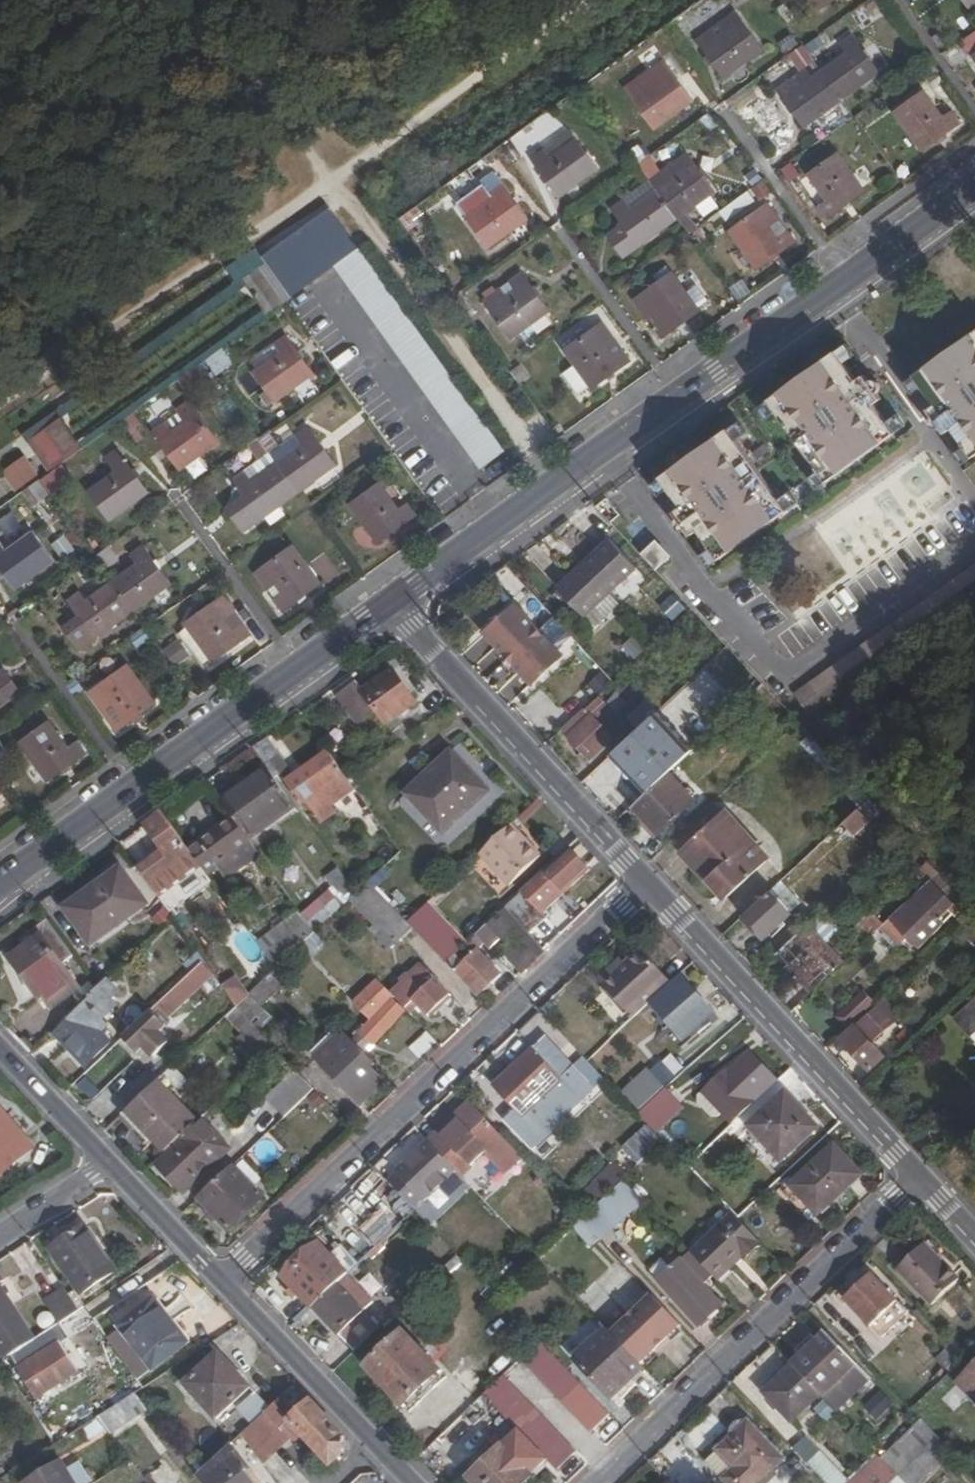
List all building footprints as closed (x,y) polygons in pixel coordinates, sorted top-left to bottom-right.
[(870,1),(851,13),(861,29),(880,16),(870,1)] [(719,25),(712,30),(719,39),(745,21),(736,9),(717,23),(719,25)] [(702,37),(729,74),(764,49),(745,21),(719,39),(712,30),(702,37)] [(781,88),(808,126),(883,72),(856,34),(846,42),(852,51),(798,89),(791,81),(781,88)] [(974,53),(974,35),(963,43),(970,56),(974,53)] [(804,44),(790,54),(801,69),(815,60),(804,44)] [(639,95),(658,123),(695,96),(670,58),(657,67),(664,77),(639,95)] [(631,84),(639,95),(664,77),(657,67),(631,84)] [(940,71),(930,78),(938,89),(947,82),(940,71)] [(898,113),(925,152),(962,126),(955,114),(945,121),(925,94),(898,113)] [(572,129),(550,144),(557,154),(579,139),(572,129)] [(550,144),(536,154),(562,192),(598,166),(579,139),(557,154),(550,144)] [(613,221),(633,250),(718,190),(691,151),(679,159),(685,168),(659,187),(633,206),(626,196),(614,205),(621,215),(613,221)] [(839,152),(808,175),(815,185),(818,183),(831,201),(822,207),(830,218),(867,192),(839,152)] [(685,168),(679,159),(652,178),(659,187),(685,168)] [(493,241),(528,216),(497,171),(487,178),(493,188),(469,204),(493,241)] [(659,187),(652,178),(626,196),(633,206),(659,187)] [(756,190),(763,200),(774,192),(767,182),(756,190)] [(735,229),(761,267),(799,240),(791,229),(782,235),(775,225),(784,218),(772,201),(735,229)] [(361,245),(336,263),(345,276),(370,259),(361,245)] [(267,258),(243,275),(269,311),(293,294),(267,258)] [(370,259),(345,276),(355,290),(379,271),(370,259)] [(489,295),(515,333),(553,307),(526,268),(515,276),(522,286),(509,295),(502,285),(489,295)] [(379,271),(355,290),(363,301),(388,283),(379,271)] [(634,297),(661,336),(700,311),(672,271),(634,297)] [(388,283),(363,301),(372,314),(397,296),(388,283)] [(477,303),(466,287),(461,290),(472,307),(477,303)] [(405,307),(397,296),(372,314),(381,325),(405,307)] [(412,318),(405,307),(381,325),(388,336),(412,318)] [(420,330),(412,318),(388,336),(396,348),(420,330)] [(593,384),(594,386),(630,360),(622,348),(612,354),(594,328),(567,347),(578,362),(593,384)] [(429,342),(420,330),(396,348),(405,360),(429,342)] [(279,350),(253,369),(274,399),(312,372),(285,335),(274,344),(279,350)] [(919,379),(927,391),(932,397),(940,408),(933,414),(937,418),(945,431),(950,437),(957,432),(970,451),(974,458),(974,339),(919,379)] [(438,355),(429,342),(405,360),(414,372),(438,355)] [(274,344),(249,363),(253,369),(279,350),(274,344)] [(205,359),(217,376),(236,364),(224,347),(205,359)] [(852,349),(841,357),(848,366),(859,358),(852,349)] [(446,366),(438,355),(414,372),(422,383),(446,366)] [(841,357),(772,406),(779,416),(822,476),(831,487),(899,438),(891,426),(878,409),(885,404),(882,398),(872,385),(868,380),(866,382),(861,385),(854,374),(848,366),(841,357)] [(579,394),(593,384),(578,362),(564,372),(579,394)] [(454,377),(446,366),(422,383),(431,395),(454,377)] [(861,385),(866,382),(859,371),(854,374),(861,385)] [(464,391),(454,377),(431,395),(440,408),(464,391)] [(927,391),(919,379),(908,386),(916,397),(927,391)] [(872,385),(882,398),(884,392),(883,388),(879,384),(876,383),(872,385)] [(472,402),(464,391),(440,408),(447,419),(472,402)] [(940,408),(932,397),(925,402),(933,414),(940,408)] [(480,414),(472,402),(447,419),(457,431),(480,414)] [(779,416),(772,406),(761,414),(769,424),(779,416)] [(153,430),(180,467),(217,439),(195,410),(169,428),(164,421),(153,430)] [(457,431),(465,443),(489,427),(480,414),(457,431)] [(51,468),(80,447),(61,418),(30,439),(51,468)] [(891,426),(899,438),(911,430),(902,418),(891,426)] [(945,431),(937,418),(934,426),(935,429),(940,431),(945,431)] [(231,506),(246,527),(336,465),(308,426),(298,434),(304,442),(252,480),(246,470),(235,478),(246,493),(231,506)] [(465,443),(473,454),(497,438),(489,427),(465,443)] [(742,428),(731,436),(738,445),(749,438),(742,428)] [(251,443),(259,458),(282,445),(274,430),(251,443)] [(738,445),(731,436),(664,483),(671,495),(677,501),(685,513),(678,518),(682,524),(691,536),(695,541),(702,536),(714,555),(721,565),(790,517),(782,505),(738,445)] [(482,467),(506,451),(497,438),(473,454),(482,467)] [(970,451),(960,458),(967,469),(974,463),(974,458),(970,451)] [(3,469),(16,490),(41,475),(28,454),(3,469)] [(83,481),(109,518),(146,493),(120,455),(109,462),(114,469),(101,480),(95,472),(83,481)] [(63,467),(46,477),(53,490),(70,480),(63,467)] [(831,487),(822,476),(812,484),(819,495),(831,487)] [(37,479),(20,490),(31,505),(47,493),(37,479)] [(350,504),(379,542),(416,514),(407,502),(397,508),(379,483),(350,504)] [(671,495),(664,483),(653,492),(660,502),(671,495)] [(793,498),(782,505),(790,517),(800,509),(793,498)] [(685,513),(677,501),(671,506),(678,518),(685,513)] [(871,578),(886,599),(974,535),(974,520),(967,509),(871,578)] [(691,536),(682,524),(679,528),(679,532),(682,535),(686,537),(691,536)] [(13,587),(50,560),(30,532),(4,550),(0,546),(0,568),(13,587)] [(68,534),(53,541),(60,556),(75,550),(68,534)] [(113,544),(99,552),(108,568),(122,560),(113,544)] [(615,599),(642,574),(614,544),(561,593),(588,623),(600,612),(615,599)] [(110,580),(130,610),(168,584),(141,545),(129,553),(135,561),(110,580)] [(255,573),(283,610),(320,584),(292,545),(255,573)] [(660,546),(644,560),(658,574),(674,560),(660,546)] [(721,565),(714,555),(703,562),(711,573),(721,565)] [(974,605),(974,571),(898,627),(913,649),(974,605)] [(93,637),(130,610),(110,580),(84,599),(78,590),(66,599),(93,637)] [(882,603),(867,581),(781,642),(797,663),(882,603)] [(673,619),(688,608),(678,593),(662,603),(673,619)] [(188,623),(214,660),(252,634),(242,620),(240,621),(224,598),(188,623)] [(615,599),(600,612),(609,623),(624,610),(615,599)] [(563,660),(514,609),(484,637),(532,689),(563,660)] [(814,719),(910,652),(893,630),(799,698),(814,719)] [(636,634),(624,644),(636,659),(648,649),(636,634)] [(167,650),(177,664),(189,655),(179,641),(167,650)] [(91,691),(119,729),(154,705),(126,665),(91,691)] [(675,697),(705,734),(739,706),(710,669),(675,697)] [(19,694),(2,671),(0,672),(0,707),(19,694)] [(366,698),(378,716),(384,724),(401,747),(412,740),(404,729),(401,731),(398,725),(420,710),(396,678),(366,698)] [(366,698),(359,689),(343,701),(361,729),(363,727),(378,716),(366,698)] [(592,720),(593,719),(604,709),(597,702),(585,712),(592,720)] [(638,734),(658,715),(648,703),(626,723),(638,734)] [(592,720),(585,712),(566,731),(573,738),(571,740),(592,762),(614,742),(593,719),(592,720)] [(378,716),(363,727),(369,735),(384,724),(378,716)] [(19,744),(45,782),(84,755),(75,743),(67,749),(47,724),(19,744)] [(667,724),(629,761),(653,787),(692,750),(667,724)] [(803,746),(861,807),(870,799),(812,738),(803,746)] [(291,775),(269,743),(257,752),(272,775),(279,783),(291,775)] [(350,783),(333,758),(290,789),(302,808),(306,805),(323,830),(337,821),(332,814),(359,795),(350,783)] [(435,826),(479,785),(453,759),(411,800),(435,826)] [(296,810),(279,783),(272,775),(226,807),(237,823),(250,843),(296,810)] [(696,804),(670,776),(635,810),(660,837),(696,804)] [(490,797),(479,785),(435,826),(447,838),(490,797)] [(875,804),(870,799),(861,807),(846,822),(850,827),(875,804)] [(205,872),(166,818),(147,832),(166,860),(142,877),(161,905),(205,872)] [(730,898),(769,862),(728,818),(688,854),(730,898)] [(250,843),(237,823),(202,848),(219,872),(231,864),(241,877),(263,861),(250,843)] [(543,860),(514,829),(482,860),(512,890),(543,860)] [(509,914),(535,943),(551,926),(546,920),(542,916),(588,873),(572,856),(509,914)] [(350,894),(353,891),(341,873),(329,881),(340,899),(345,896),(348,901),(353,898),(350,894)] [(542,916),(546,920),(592,876),(588,873),(542,916)] [(947,895),(954,888),(940,874),(893,917),(921,948),(955,917),(950,912),(956,907),(947,895)] [(69,916),(83,936),(92,930),(104,947),(152,912),(128,880),(88,910),(84,904),(69,916)] [(781,883),(771,893),(792,915),(802,906),(781,883)] [(410,926),(371,886),(358,898),(352,904),(384,936),(380,940),(393,954),(415,932),(410,926)] [(792,915),(771,893),(745,916),(766,939),(792,915)] [(345,896),(340,899),(309,927),(316,938),(328,927),(351,905),(348,901),(345,896)] [(450,969),(470,950),(429,908),(410,926),(415,932),(450,969)] [(974,941),(974,913),(961,926),(974,941)] [(509,960),(526,977),(548,957),(535,943),(509,914),(496,925),(516,947),(516,948),(519,951),(509,960)] [(865,943),(883,925),(872,914),(855,932),(865,943)] [(154,923),(161,931),(171,923),(164,915),(154,923)] [(823,915),(809,929),(824,945),(839,931),(823,915)] [(307,923),(267,960),(276,974),(283,968),(316,938),(309,927),(307,923)] [(824,945),(809,929),(780,956),(813,990),(842,964),(824,945)] [(92,930),(83,936),(96,954),(104,947),(92,930)] [(479,956),(487,948),(481,940),(471,949),(477,956),(479,956)] [(47,999),(55,1009),(82,991),(46,941),(15,962),(42,1002),(47,999)] [(477,956),(456,975),(470,989),(480,1001),(485,996),(486,998),(503,982),(479,956),(477,956)] [(637,1023),(676,987),(647,956),(632,970),(622,979),(616,974),(604,986),(637,1023)] [(194,979),(207,967),(200,960),(186,971),(194,979)] [(622,979),(632,970),(627,965),(616,974),(622,979)] [(174,1005),(181,1013),(203,993),(199,989),(213,977),(207,967),(194,979),(175,996),(179,1001),(174,1005)] [(413,984),(418,989),(431,977),(422,967),(409,979),(413,984)] [(295,981),(283,968),(276,974),(273,978),(283,990),(284,991),(295,981)] [(401,1006),(410,1015),(418,1007),(431,1021),(453,1001),(431,977),(418,989),(413,984),(396,999),(401,1006)] [(283,990),(273,978),(248,1001),(237,1011),(260,1035),(261,1036),(274,1024),(261,1010),(283,990)] [(248,1001),(236,983),(223,992),(237,1011),(248,1001)] [(719,1018),(689,986),(659,1013),(689,1045),(719,1018)] [(123,998),(114,987),(58,1038),(86,1070),(118,1041),(109,1031),(125,1017),(114,1005),(123,998)] [(401,1006),(396,999),(386,989),(362,1011),(377,1027),(364,1040),(374,1051),(409,1018),(399,1008),(401,1006)] [(855,1024),(867,1013),(875,1005),(864,994),(844,1012),(855,1024)] [(175,996),(125,1042),(139,1057),(147,1050),(157,1062),(173,1048),(162,1036),(169,1030),(167,1026),(181,1013),(174,1005),(179,1001),(175,996)] [(867,1013),(884,1031),(900,1017),(883,998),(875,1005),(867,1013)] [(961,1017),(974,1032),(974,1004),(961,1017)] [(855,1024),(841,1037),(869,1068),(884,1055),(872,1042),(884,1031),(867,1013),(855,1024)] [(261,1036),(260,1035),(250,1043),(259,1053),(248,1063),(256,1073),(278,1054),(261,1036)] [(412,1052),(424,1064),(441,1048),(429,1036),(412,1052)] [(376,1075),(380,1070),(368,1056),(358,1047),(350,1038),(322,1065),(365,1111),(389,1088),(376,1075)] [(358,1047),(368,1056),(374,1051),(364,1040),(358,1047)] [(587,1083),(550,1043),(496,1092),(524,1123),(563,1088),(571,1097),(587,1083)] [(622,1093),(639,1112),(665,1088),(647,1070),(622,1093)] [(286,1122),(316,1095),(298,1075),(268,1102),(286,1122)] [(734,1132),(760,1108),(728,1075),(703,1098),(723,1119),(734,1132)] [(157,1142),(168,1155),(185,1140),(198,1126),(159,1085),(128,1114),(157,1142)] [(659,1137),(684,1113),(667,1094),(641,1118),(659,1137)] [(313,1104),(322,1113),(328,1107),(319,1098),(313,1104)] [(723,1119),(703,1098),(701,1101),(700,1108),(713,1121),(721,1122),(723,1119)] [(753,1133),(784,1167),(820,1135),(788,1101),(753,1133)] [(474,1107),(471,1104),(430,1143),(433,1146),(438,1151),(462,1128),(457,1123),(474,1107)] [(506,1140),(474,1107),(457,1123),(462,1128),(438,1151),(459,1174),(464,1179),(490,1155),(506,1140)] [(33,1147),(0,1108),(0,1174),(33,1147)] [(128,1114),(123,1118),(152,1148),(157,1142),(128,1114)] [(198,1126),(185,1140),(188,1143),(160,1168),(184,1195),(230,1153),(203,1122),(198,1126)] [(523,1159),(506,1140),(490,1155),(507,1173),(523,1159)] [(433,1146),(391,1187),(417,1214),(420,1212),(459,1174),(438,1151),(433,1146)] [(864,1182),(836,1153),(794,1191),(821,1221),(864,1182)] [(625,1185),(631,1179),(620,1166),(572,1210),(584,1223),(625,1185)] [(235,1169),(201,1202),(230,1234),(265,1202),(235,1169)] [(639,1200),(625,1185),(584,1223),(600,1240),(604,1243),(625,1223),(620,1218),(639,1200)] [(625,1223),(644,1204),(639,1200),(620,1218),(625,1223)] [(392,1208),(365,1229),(377,1245),(404,1224),(392,1208)] [(725,1289),(766,1250),(741,1223),(733,1216),(692,1255),(715,1279),(725,1289)] [(600,1240),(584,1223),(576,1230),(593,1247),(600,1240)] [(85,1293),(118,1270),(87,1224),(54,1247),(85,1293)] [(901,1268),(935,1305),(962,1279),(928,1244),(901,1268)] [(287,1282),(312,1308),(347,1277),(322,1250),(287,1282)] [(705,1288),(715,1279),(692,1255),(682,1264),(675,1257),(666,1266),(673,1275),(661,1285),(701,1329),(723,1308),(705,1288)] [(673,1275),(666,1266),(654,1277),(661,1285),(673,1275)] [(312,1308),(314,1310),(338,1288),(348,1279),(347,1277),(312,1308)] [(348,1279),(338,1288),(340,1291),(344,1296),(356,1287),(348,1279)] [(909,1314),(876,1279),(852,1303),(885,1338),(909,1314)] [(9,1357),(34,1341),(0,1287),(0,1344),(9,1357)] [(344,1296),(364,1316),(373,1307),(356,1287),(344,1296)] [(338,1288),(314,1310),(316,1313),(340,1291),(338,1288)] [(61,1324),(82,1310),(68,1289),(48,1302),(61,1324)] [(316,1313),(355,1355),(379,1333),(364,1316),(344,1296),(340,1291),(316,1313)] [(157,1369),(189,1343),(159,1304),(126,1328),(157,1369)] [(649,1356),(673,1336),(658,1319),(652,1314),(649,1317),(638,1306),(624,1319),(635,1330),(629,1336),(649,1356)] [(673,1336),(683,1326),(668,1310),(658,1319),(673,1336)] [(34,1341),(9,1357),(35,1399),(52,1389),(78,1372),(52,1329),(34,1341)] [(611,1401),(646,1370),(609,1332),(576,1363),(611,1401)] [(440,1373),(404,1335),(368,1369),(403,1407),(440,1373)] [(806,1359),(798,1368),(824,1396),(827,1399),(839,1412),(873,1380),(861,1366),(831,1336),(822,1345),(816,1339),(801,1353),(806,1359)] [(594,1435),(613,1417),(542,1344),(523,1361),(594,1435)] [(122,1358),(138,1377),(149,1369),(132,1349),(122,1358)] [(950,1354),(940,1364),(950,1373),(960,1363),(950,1354)] [(217,1417),(250,1387),(219,1355),(186,1385),(217,1417)] [(824,1396),(798,1368),(768,1396),(794,1424),(824,1396)] [(965,1383),(974,1393),(974,1373),(965,1383)] [(485,1395),(521,1433),(469,1482),(530,1482),(550,1464),(556,1470),(574,1453),(505,1377),(485,1395)] [(52,1389),(35,1399),(40,1407),(56,1396),(52,1389)] [(150,1409),(137,1393),(104,1414),(116,1431),(150,1409)] [(346,1438),(313,1403),(302,1412),(297,1406),(289,1412),(282,1401),(267,1412),(281,1430),(292,1422),(305,1436),(333,1467),(346,1456),(346,1438)] [(267,1412),(267,1411),(243,1435),(266,1470),(305,1436),(292,1422),(281,1430),(267,1412)] [(728,1476),(734,1482),(760,1482),(788,1457),(753,1420),(723,1448),(730,1456),(739,1466),(728,1476)] [(943,1438),(926,1421),(884,1460),(900,1477),(902,1476),(943,1438)] [(143,1469),(158,1455),(133,1428),(118,1442),(143,1469)] [(958,1454),(943,1438),(902,1476),(908,1482),(922,1482),(947,1460),(950,1463),(958,1454)] [(712,1460),(728,1476),(739,1466),(730,1456),(723,1448),(712,1460)] [(236,1451),(202,1476),(207,1482),(259,1482),(236,1451)] [(823,1452),(811,1463),(829,1482),(853,1482),(823,1452)] [(853,1482),(894,1482),(900,1477),(884,1460),(881,1456),(853,1482)] [(62,1460),(25,1482),(76,1482),(62,1460)] [(148,1476),(155,1482),(182,1482),(183,1482),(164,1461),(148,1476)]
